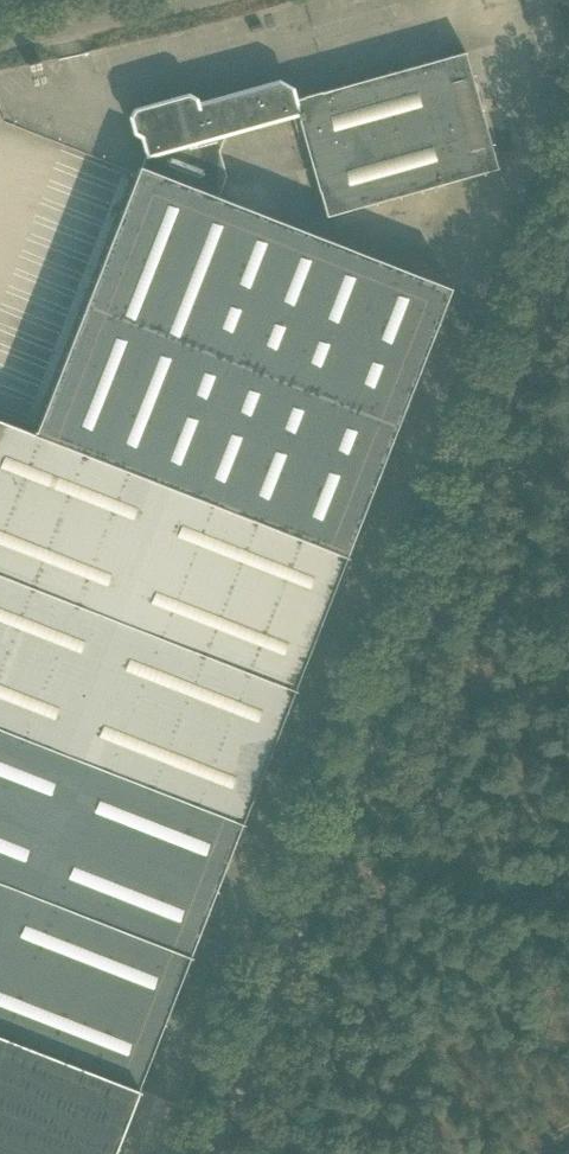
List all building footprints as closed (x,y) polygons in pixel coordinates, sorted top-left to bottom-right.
[(138,1090),(346,556),(451,289),(218,197),(226,176),(219,151),(225,136),(298,115),(327,217),(475,175),(498,169),(466,52),(295,100),(292,89),(278,81),(196,104),(189,100),(177,103),(176,101),(172,98),(134,109),(130,117),(134,133),(141,137),(146,154),(141,167),(139,167),(137,174),(38,426),(38,427),(36,431),(35,431),(33,434),(0,421),(0,1153),(113,1153),(138,1090)]
